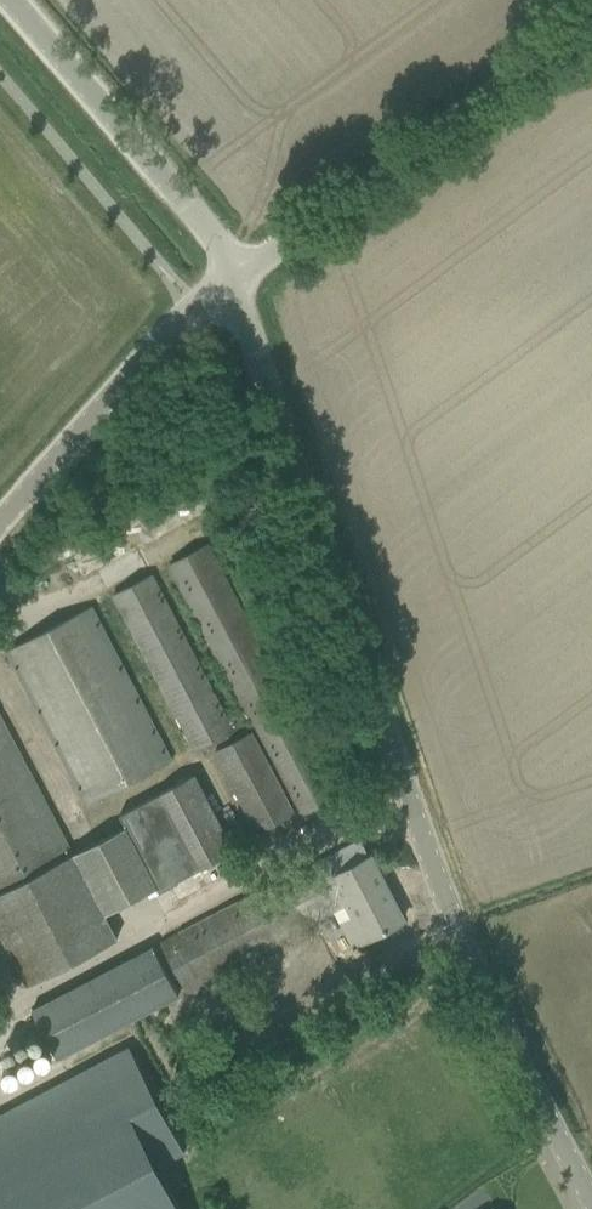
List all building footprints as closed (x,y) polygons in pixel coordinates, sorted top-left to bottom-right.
[(168,565),(299,815),(332,798),(334,802),(340,799),(207,545),(168,565)] [(112,595),(193,750),(242,724),(237,714),(227,720),(151,575),(112,595)] [(5,651),(17,672),(86,804),(171,760),(91,606),(5,651)] [(72,854),(0,715),(0,892),(72,854)] [(214,750),(257,830),(294,812),(251,731),(214,750)] [(30,987),(118,941),(106,917),(235,850),(195,775),(120,814),(126,826),(72,854),(0,892),(0,931),(30,987)] [(360,839),(175,937),(199,982),(283,938),(352,902),(358,912),(344,919),(357,944),(381,932),(403,920),(369,857),(360,839)] [(152,947),(32,1009),(58,1058),(177,995),(152,947)] [(0,1116),(0,1208),(180,1208),(157,1166),(184,1152),(129,1048),(0,1116)]
